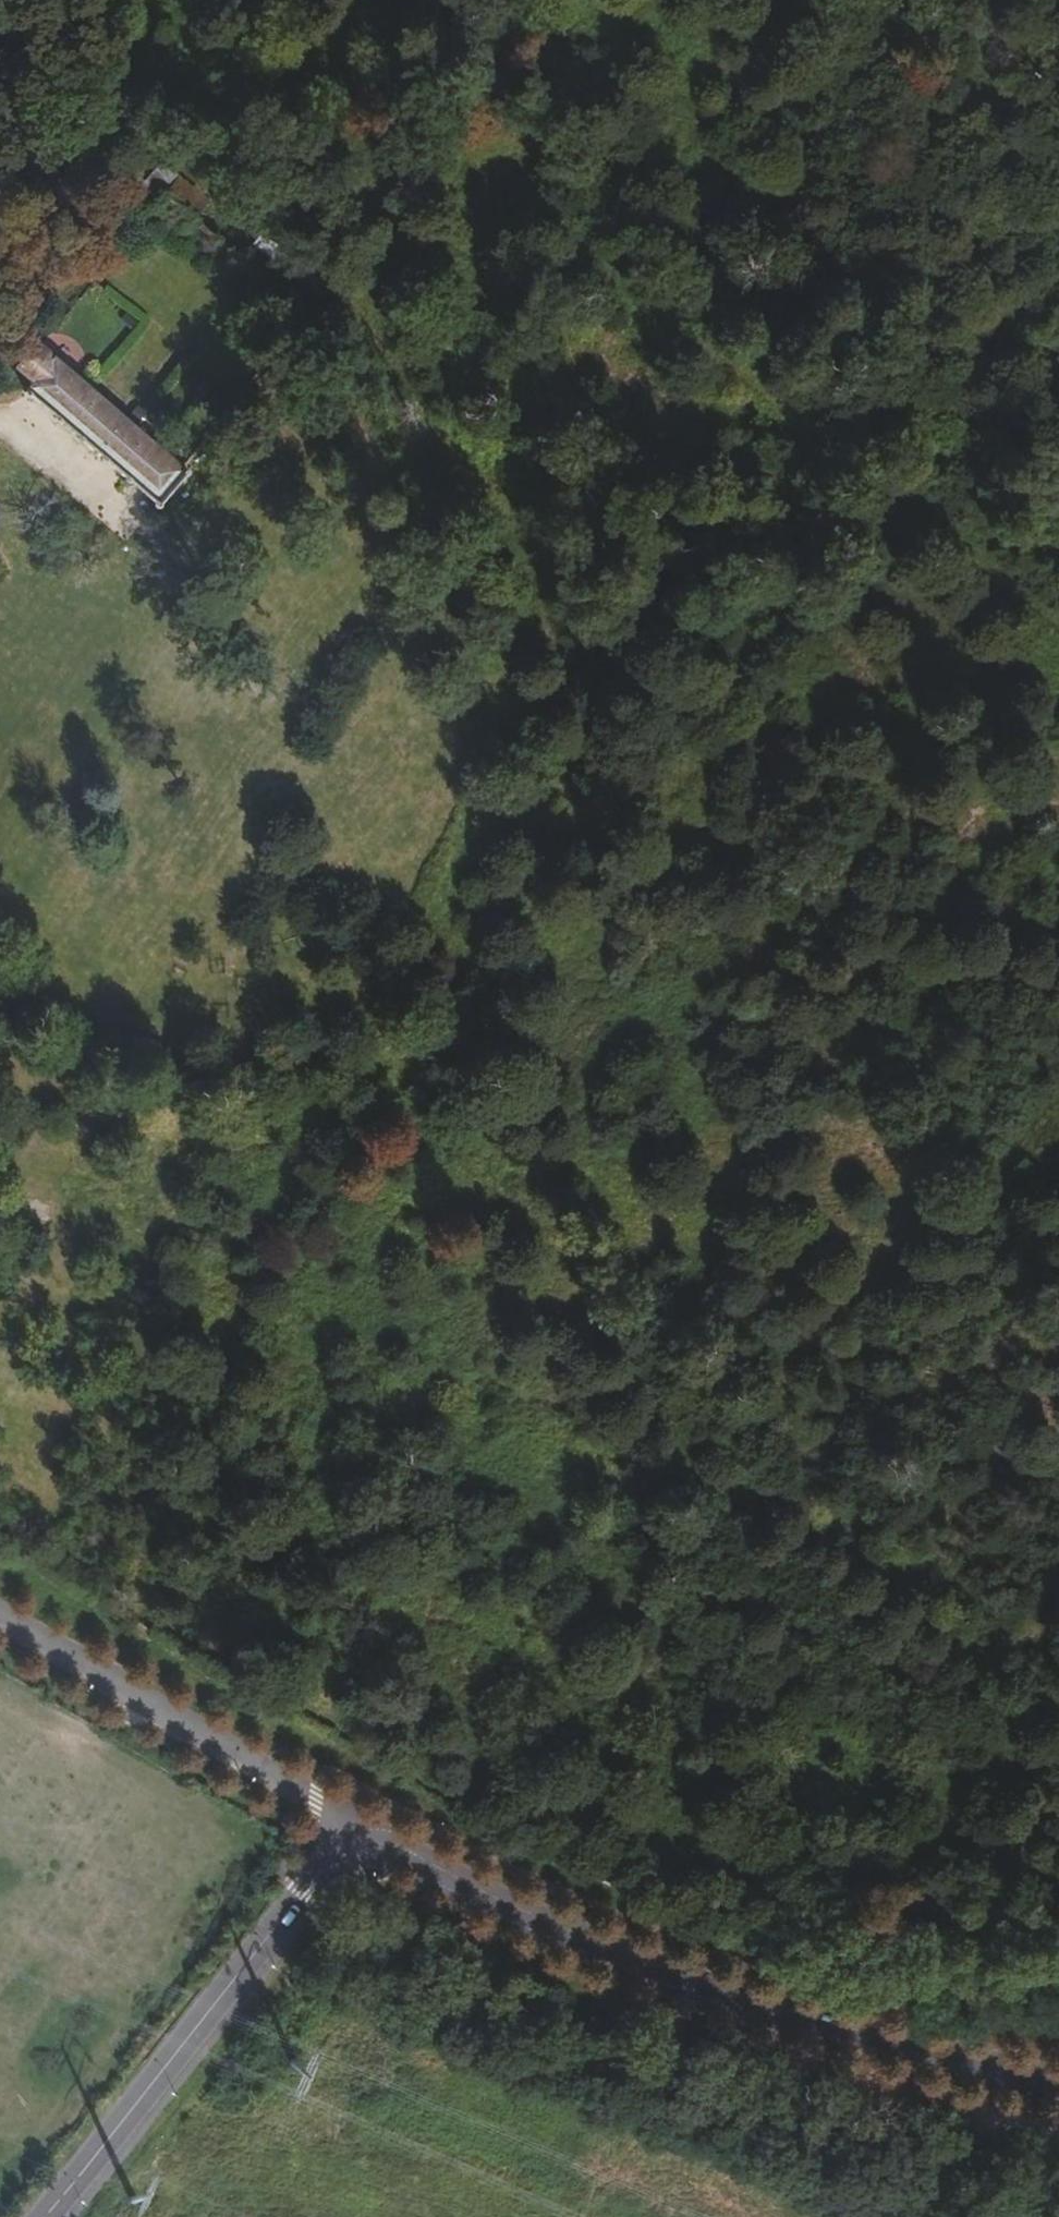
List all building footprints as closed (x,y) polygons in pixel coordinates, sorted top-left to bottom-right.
[(203,263),(221,242),(162,195),(145,215),(203,263)] [(14,363),(34,380),(50,361),(35,350),(30,345),(14,363)] [(186,469),(184,467),(53,357),(50,361),(34,380),(27,389),(158,503),(186,469)]
